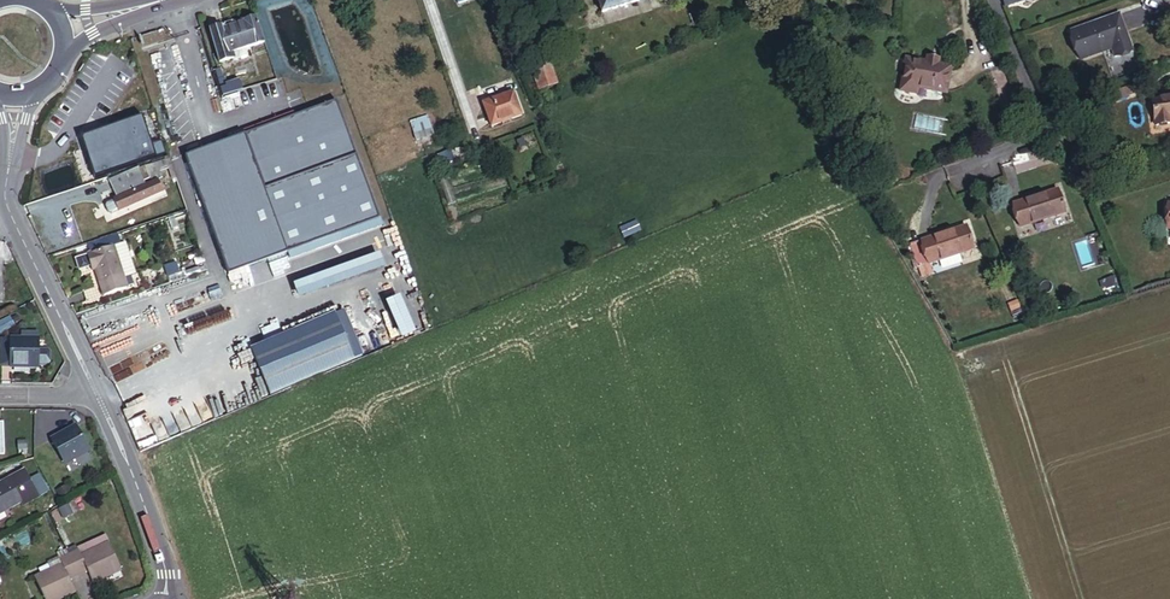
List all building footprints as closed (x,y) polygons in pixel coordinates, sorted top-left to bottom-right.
[(596,12),(636,1),(635,0),(593,0),(596,12)] [(1125,16),(1075,28),(1085,64),(1118,56),(1120,63),(1136,60),(1125,16)] [(239,49),(260,42),(251,17),(238,21),(239,25),(218,32),(217,26),(203,31),(213,60),(226,56),(229,58),(239,55),(240,53),(239,49)] [(213,60),(203,31),(196,33),(209,73),(216,71),(213,60)] [(934,60),(911,57),(907,88),(925,90),(925,85),(952,89),(956,63),(944,62),(945,54),(935,53),(934,60)] [(551,87),(541,63),(523,70),(532,95),(551,87)] [(272,77),(270,70),(262,72),(265,79),(272,77)] [(221,87),(216,71),(209,73),(215,94),(219,93),(235,88),(234,83),(221,87)] [(222,103),(244,97),(240,86),(235,88),(219,93),(222,103)] [(1141,89),(1118,94),(1120,104),(1144,99),(1141,89)] [(523,113),(513,91),(484,104),(494,127),(523,113)] [(1138,110),(1144,136),(1165,131),(1163,123),(1169,121),(1169,103),(1138,110)] [(223,147),(184,162),(226,279),(267,264),(378,224),(335,107),(223,147)] [(427,116),(408,121),(412,134),(430,129),(427,116)] [(115,130),(81,141),(84,149),(94,179),(152,160),(139,122),(115,130)] [(161,197),(157,181),(151,183),(149,175),(159,172),(155,162),(96,182),(100,200),(94,202),(91,206),(95,216),(98,218),(161,197)] [(41,199),(55,195),(51,178),(37,182),(41,199)] [(1063,194),(1018,208),(1026,232),(1071,218),(1063,194)] [(636,221),(619,229),(623,238),(640,231),(636,221)] [(972,231),(926,246),(933,269),(979,255),(972,231)] [(116,242),(109,244),(115,264),(123,262),(116,242)] [(115,264),(109,244),(82,253),(87,270),(91,269),(99,295),(123,287),(115,264)] [(177,278),(172,261),(160,265),(165,281),(177,278)] [(209,299),(201,275),(189,279),(197,303),(209,299)] [(357,359),(337,312),(252,348),(272,395),(357,359)] [(13,327),(10,319),(0,324),(0,333),(13,327)] [(48,351),(39,351),(38,341),(2,340),(2,364),(11,364),(12,367),(38,367),(39,364),(48,365),(50,362),(50,353),(48,351)] [(93,459),(76,427),(52,440),(69,472),(93,459)] [(27,451),(27,441),(18,442),(18,451),(27,451)] [(27,508),(40,501),(26,474),(0,489),(0,519),(25,505),(27,508)] [(71,493),(68,486),(60,490),(63,497),(71,493)] [(58,522),(52,510),(49,512),(55,524),(58,522)] [(120,568),(109,544),(82,556),(79,551),(70,555),(79,575),(88,571),(94,584),(111,576),(110,573),(120,568)] [(51,571),(63,565),(60,560),(66,557),(63,551),(60,551),(56,553),(59,559),(48,564),(51,571)] [(70,579),(79,575),(70,555),(66,557),(60,560),(63,565),(51,571),(35,578),(45,598),(53,598),(57,597),(58,598),(61,598),(76,592),(70,579)]
